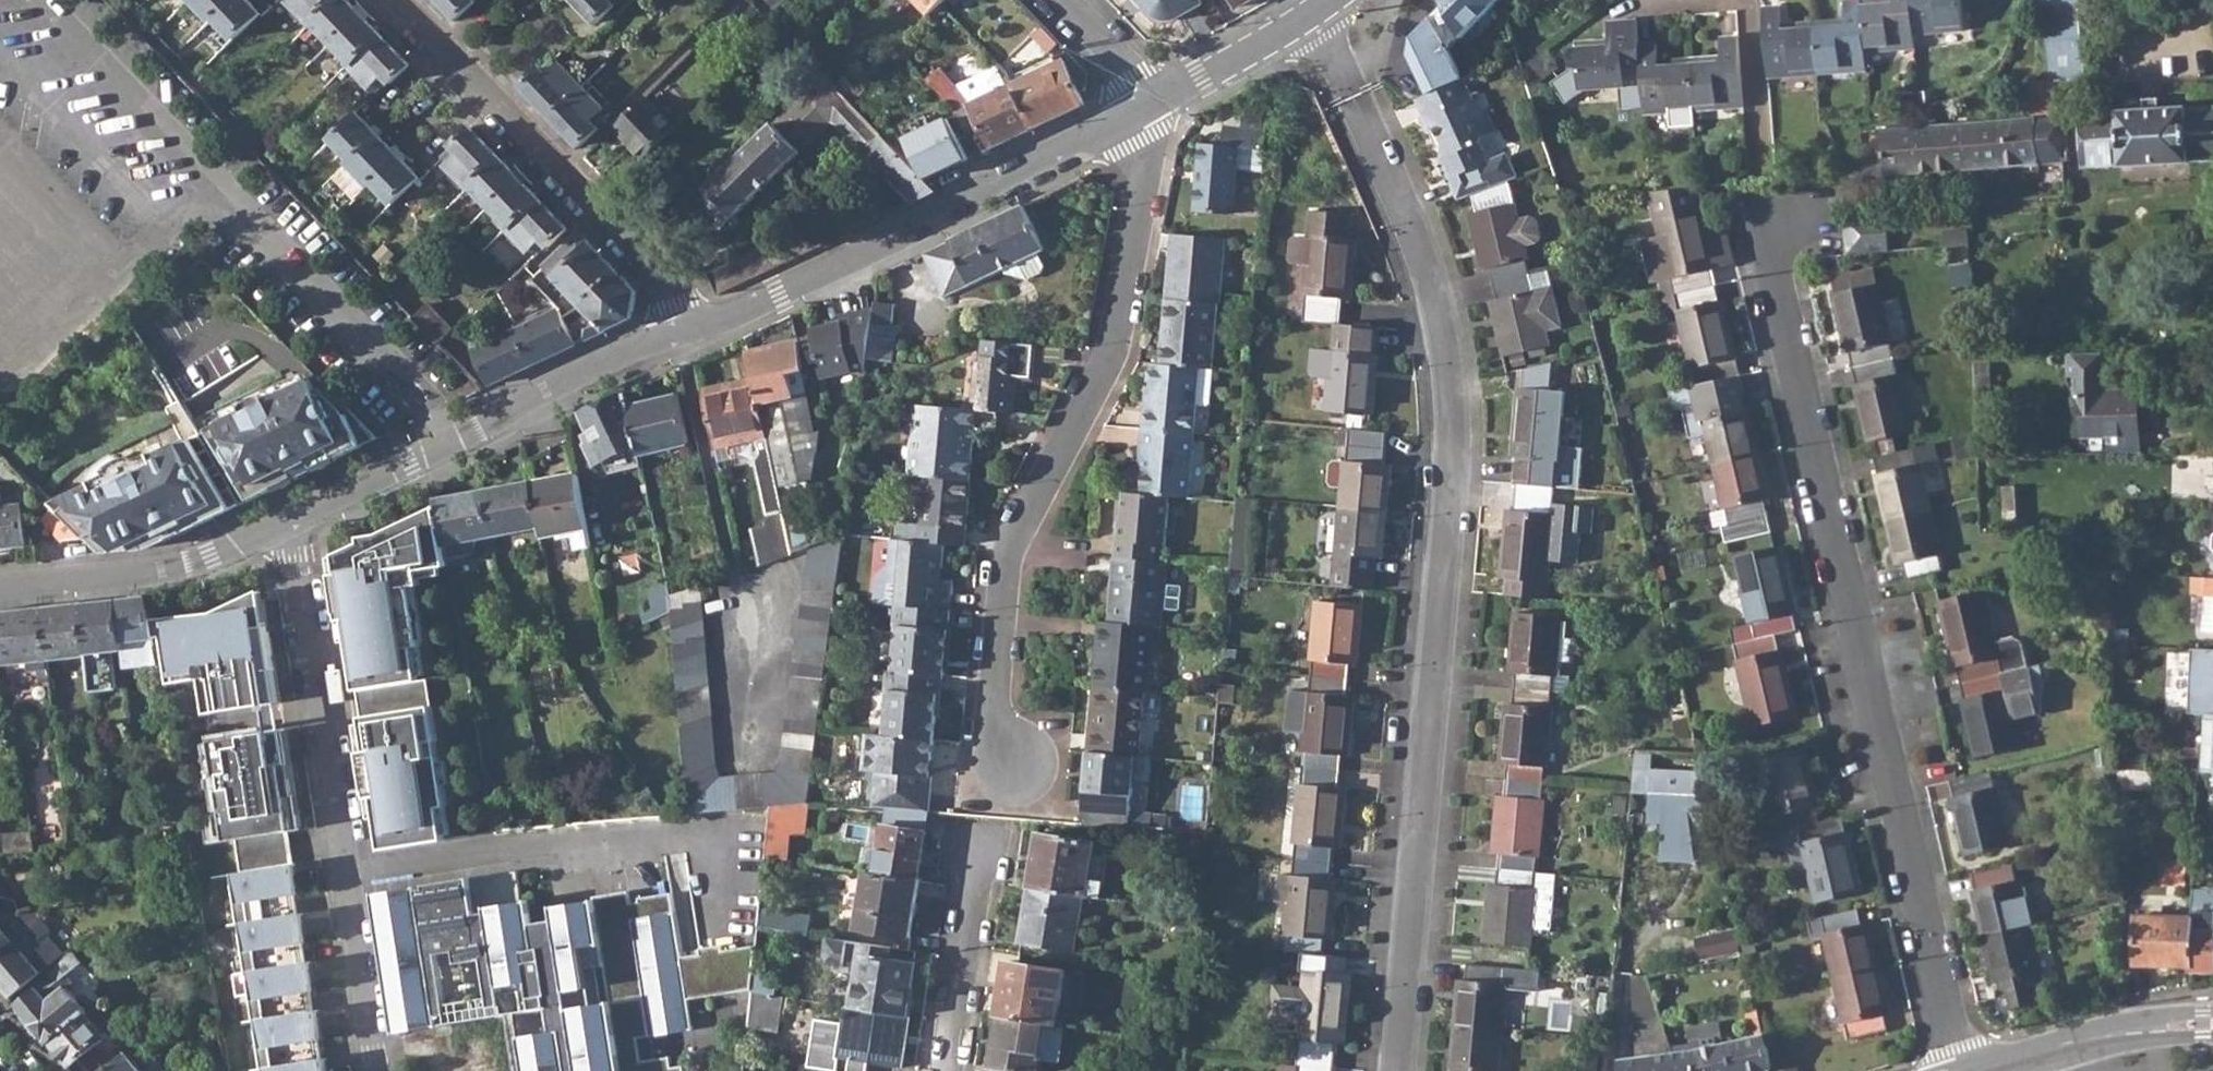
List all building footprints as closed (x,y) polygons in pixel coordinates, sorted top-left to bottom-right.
[(215,20),(236,0),(195,0),(215,20)] [(236,43),(263,17),(246,0),(236,0),(215,20),(236,43)] [(312,29),(314,27),(342,0),(296,0),(290,6),(312,29)] [(314,27),(333,47),(363,19),(344,0),(342,0),(314,27)] [(459,23),(478,3),(475,0),(436,0),(459,23)] [(599,24),(618,5),(613,0),(576,0),(599,24)] [(931,14),(945,0),(918,0),(931,14)] [(1167,20),(1168,21),(1177,19),(1202,5),(1199,0),(1137,0),(1151,15),(1167,20)] [(1448,9),(1463,42),(1503,1),(1503,0),(1444,0),(1448,9)] [(1862,4),(1866,52),(1915,50),(1914,34),(1911,0),(1895,0),(1895,2),(1862,4)] [(1914,34),(1963,32),(1961,0),(1911,0),(1914,34)] [(2062,90),(2069,89),(2069,84),(2086,82),(2084,44),(2092,43),(2089,0),(2043,0),(2051,82),(2061,81),(2062,90)] [(1846,23),(1815,24),(1819,75),(1867,72),(1866,52),(1862,4),(1845,6),(1846,23)] [(1448,9),(1437,20),(1451,53),(1463,42),(1448,9)] [(1771,78),(1819,75),(1815,24),(1784,26),(1782,10),(1766,11),(1771,78)] [(333,47),(352,68),(383,39),(363,19),(333,47)] [(1412,59),(1430,99),(1464,83),(1451,53),(1437,20),(1417,40),(1412,59)] [(1626,83),(1643,81),(1641,48),(1638,23),(1608,24),(1609,45),(1578,46),(1582,91),(1626,87),(1626,83)] [(897,47),(905,56),(916,45),(908,36),(897,47)] [(350,70),(372,93),(385,79),(393,87),(411,69),(383,39),(352,68),(350,70)] [(1723,60),(1692,61),(1694,110),(1745,106),(1740,40),(1722,41),(1723,60)] [(1658,47),(1641,48),(1643,81),(1646,114),(1694,110),(1692,61),(1659,63),(1658,47)] [(1531,89),(1556,69),(1543,51),(1524,67),(1531,89)] [(1014,82),(1036,127),(1085,101),(1063,59),(1014,82)] [(524,89),(552,118),(585,87),(564,65),(551,78),(544,70),(524,89)] [(984,129),(993,148),(1036,127),(1014,82),(973,104),(941,67),(927,79),(954,104),(970,135),(984,129)] [(829,79),(710,191),(737,219),(738,220),(839,125),(916,203),(939,192),(928,181),(829,79)] [(1877,171),(1878,176),(2065,164),(2065,161),(2069,161),(2062,90),(2061,81),(2051,82),(2029,82),(2032,119),(1883,131),(1886,170),(1877,171)] [(1440,163),(1449,185),(1458,204),(1470,199),(1508,186),(1517,182),(1511,167),(1498,162),(1489,166),(1481,146),(1482,144),(1497,138),(1489,116),(1481,119),(1467,82),(1464,83),(1430,99),(1418,103),(1425,120),(1422,121),(1429,137),(1438,134),(1444,147),(1440,163)] [(552,118),(582,149),(602,130),(595,122),(607,110),(585,87),(552,118)] [(2084,170),(2212,162),(2212,107),(2160,110),(2159,98),(2143,99),(2144,111),(2080,115),(2084,170)] [(618,131),(650,164),(681,133),(650,100),(618,131)] [(332,143),(354,164),(381,138),(360,117),(332,143)] [(908,139),(928,181),(966,161),(946,121),(908,139)] [(1235,206),(1237,169),(1239,147),(1265,149),(1267,130),(1223,127),(1221,145),(1200,143),(1194,212),(1226,214),(1228,206),(1235,206)] [(449,170),(470,192),(472,189),(501,162),(472,132),(453,149),(461,157),(449,170)] [(354,164),(374,186),(401,159),(381,138),(354,164)] [(1263,171),(1265,149),(1239,147),(1237,169),(1263,171)] [(374,186),(395,206),(422,180),(401,159),(374,186)] [(501,162),(472,189),(492,210),(521,182),(501,162)] [(492,210),(511,230),(541,202),(521,182),(492,210)] [(1489,272),(1492,286),(1528,278),(1524,262),(1526,262),(1522,248),(1534,245),(1538,238),(1534,222),(1528,218),(1516,221),(1508,186),(1470,199),(1475,217),(1469,219),(1481,273),(1489,272)] [(1654,192),(1663,238),(1652,241),(1647,249),(1654,278),(1662,284),(1673,282),(1676,297),(1719,287),(1715,270),(1731,267),(1735,261),(1731,241),(1725,237),(1711,241),(1705,211),(1702,212),(1697,189),(1654,192)] [(723,231),(737,219),(710,191),(697,204),(723,231)] [(509,232),(531,256),(545,243),(552,251),(571,232),(541,202),(511,230),(509,232)] [(925,254),(946,297),(1007,269),(1042,252),(1047,249),(1026,206),(925,254)] [(1334,324),(1339,324),(1340,299),(1347,299),(1352,240),(1345,240),(1346,216),(1306,213),(1304,241),(1290,240),(1286,245),(1284,263),(1288,267),(1302,268),(1301,322),(1334,324)] [(1888,253),(1886,218),(1845,222),(1846,257),(1888,253)] [(1971,225),(1939,228),(1936,249),(1972,247),(1971,225)] [(708,277),(724,295),(832,243),(811,227),(708,277)] [(1217,302),(1220,302),(1226,237),(1172,233),(1167,298),(1217,302)] [(548,271),(584,309),(619,275),(582,236),(548,271)] [(1042,252),(1007,269),(1009,274),(1029,280),(1043,272),(1047,264),(1042,252)] [(1879,271),(1856,277),(1858,290),(1883,284),(1879,271)] [(1534,294),(1550,291),(1546,274),(1528,278),(1532,294),(1534,294)] [(581,327),(587,343),(632,322),(638,294),(619,275),(584,309),(596,320),(581,327)] [(1489,304),(1502,361),(1548,351),(1544,336),(1560,332),(1550,291),(1534,294),(1532,294),(1528,278),(1492,286),(1496,302),(1489,304)] [(1853,353),(1857,369),(1900,359),(1896,342),(1887,302),(1883,284),(1858,290),(1837,295),(1850,354),(1853,353)] [(1676,297),(1693,371),(1697,389),(1739,379),(1744,378),(1726,302),(1723,303),(1719,287),(1676,297)] [(1162,345),(1161,363),(1201,367),(1211,367),(1217,302),(1167,298),(1165,321),(1168,322),(1166,345),(1162,345)] [(1887,302),(1896,342),(1914,338),(1903,298),(1887,302)] [(875,309),(873,325),(892,327),(895,306),(876,304),(875,309)] [(417,322),(440,346),(456,331),(433,306),(417,322)] [(840,323),(810,330),(819,378),(867,368),(873,325),(875,309),(839,316),(840,323)] [(520,331),(535,367),(576,348),(561,312),(520,331)] [(1339,324),(1334,324),(1333,351),(1311,350),(1309,373),(1314,378),(1328,379),(1326,411),(1373,414),(1377,354),(1370,353),(1372,326),(1339,324)] [(1372,326),(1370,353),(1377,354),(1379,326),(1372,326)] [(476,350),(493,386),(535,367),(520,331),(476,350)] [(978,352),(974,408),(998,410),(1013,411),(1016,374),(1032,375),(1034,342),(1014,340),(985,337),(984,353),(978,352)] [(754,379),(760,403),(773,400),(770,384),(787,380),(786,373),(796,371),(800,370),(795,343),(749,354),(754,379)] [(2088,436),(2113,436),(2143,435),(2142,389),(2108,389),(2106,355),(2072,353),(2072,374),(2081,375),(2081,399),(2089,398),(2088,436)] [(1918,433),(1900,359),(1857,369),(1861,383),(1857,384),(1872,443),(1918,433)] [(1198,404),(1201,367),(1161,363),(1153,363),(1149,408),(1145,408),(1143,428),(1195,432),(1198,404)] [(1211,367),(1201,367),(1198,404),(1206,405),(1210,402),(1214,367),(1211,367)] [(815,453),(796,371),(786,373),(787,380),(770,384),(773,400),(760,403),(779,487),(812,480),(815,453)] [(292,373),(191,422),(200,436),(242,506),(378,439),(320,379),(305,387),(292,373)] [(760,403),(754,379),(701,391),(716,450),(758,441),(761,454),(757,463),(768,511),(766,523),(753,526),(761,561),(793,554),(779,487),(760,403)] [(1752,411),(1747,412),(1739,379),(1697,389),(1674,394),(1678,413),(1701,407),(1716,467),(1762,456),(1752,411)] [(1518,484),(1556,487),(1559,461),(1560,461),(1567,392),(1520,387),(1513,457),(1521,458),(1518,484)] [(639,454),(638,448),(629,409),(626,396),(582,416),(590,435),(584,438),(587,444),(584,445),(596,473),(604,469),(608,476),(642,468),(639,454)] [(676,397),(629,409),(638,448),(639,454),(687,443),(676,397)] [(996,429),(998,410),(974,408),(908,403),(906,429),(916,430),(912,474),(929,475),(972,479),(976,428),(996,429)] [(1147,450),(1143,494),(1173,496),(1189,498),(1195,432),(1143,428),(1141,449),(1147,450)] [(1347,462),(1344,463),(1335,462),(1330,466),(1328,482),(1331,486),(1342,487),(1340,506),(1388,509),(1392,465),(1384,464),(1387,432),(1350,429),(1347,462)] [(2142,454),(2143,435),(2113,436),(2112,455),(2142,454)] [(121,465),(109,474),(110,479),(94,486),(95,488),(82,495),(83,498),(62,515),(86,541),(100,556),(154,550),(242,506),(200,436),(140,465),(138,461),(121,465)] [(1878,476),(1888,522),(1935,510),(1921,451),(1878,461),(1881,475),(1878,476)] [(1773,503),(1762,456),(1716,467),(1726,513),(1730,529),(1723,531),(1727,546),(1775,534),(1768,504),(1773,503)] [(972,479),(929,475),(924,525),(967,529),(972,479)] [(568,533),(572,552),(590,548),(576,477),(530,485),(537,530),(539,539),(568,533)] [(1553,544),(1556,514),(1566,515),(1569,488),(1556,487),(1518,484),(1516,510),(1508,509),(1502,579),(1507,579),(1506,596),(1547,600),(1553,544)] [(490,538),(537,530),(530,485),(481,493),(490,538)] [(2004,489),(2006,521),(2018,521),(2016,488),(2004,489)] [(481,493),(437,501),(438,508),(445,546),(448,561),(475,556),(479,550),(476,540),(490,538),(481,493)] [(1117,558),(1168,562),(1173,496),(1143,494),(1127,493),(1124,524),(1120,523),(1117,558)] [(62,515),(83,498),(82,495),(54,508),(62,515)] [(27,546),(23,505),(0,506),(0,549),(27,546)] [(1336,583),(1374,586),(1377,556),(1383,556),(1388,509),(1340,506),(1336,583)] [(64,542),(86,541),(62,515),(54,508),(53,507),(41,520),(64,542)] [(330,559),(351,692),(358,691),(421,680),(416,648),(424,647),(418,613),(413,613),(409,589),(423,586),(420,572),(449,566),(448,561),(445,546),(438,508),(330,559)] [(1949,571),(1935,510),(1888,522),(1899,565),(1908,563),(1911,580),(1949,571)] [(1726,513),(1712,518),(1715,533),(1723,531),(1730,529),(1726,513)] [(1556,514),(1553,544),(1567,545),(1575,539),(1576,523),(1571,516),(1566,515),(1556,514)] [(717,783),(699,590),(670,598),(687,817),(773,807),(810,804),(844,537),(807,553),(776,776),(717,783)] [(903,606),(955,609),(958,578),(944,577),(947,542),(896,538),(894,565),(882,576),(880,604),(899,605),(903,606)] [(1736,559),(1756,643),(1779,638),(1799,633),(1795,617),(1798,615),(1782,549),(1736,559)] [(1117,558),(1112,622),(1158,626),(1165,626),(1166,609),(1168,585),(1170,562),(1168,562),(1117,558)] [(2205,578),(2204,598),(2212,598),(2212,579),(2205,578)] [(1168,585),(1166,609),(1181,611),(1183,587),(1168,585)] [(1941,603),(1956,666),(1959,665),(1963,681),(2005,671),(2032,665),(2027,640),(2019,636),(1998,640),(1987,592),(1941,603)] [(162,665),(164,676),(185,673),(187,681),(203,679),(209,714),(273,704),(268,671),(276,670),(270,632),(259,633),(252,595),(214,613),(155,620),(159,648),(162,665)] [(126,652),(128,668),(162,665),(159,648),(155,620),(151,598),(120,601),(126,652)] [(1314,675),(1352,679),(1354,663),(1360,663),(1366,603),(1320,599),(1313,659),(1315,659),(1314,675)] [(104,655),(126,652),(120,601),(84,605),(90,657),(95,694),(109,692),(104,655)] [(49,661),(90,657),(84,605),(43,609),(49,661)] [(902,626),(898,671),(945,675),(949,675),(955,609),(903,606),(899,605),(898,625),(902,626)] [(49,661),(43,609),(0,614),(0,667),(49,661)] [(1518,689),(1554,692),(1555,677),(1558,677),(1563,618),(1518,614),(1512,673),(1519,673),(1518,689)] [(1152,692),(1158,626),(1112,622),(1104,622),(1099,688),(1148,691),(1152,692)] [(2114,647),(2127,647),(2127,630),(2114,630),(2114,647)] [(1575,637),(1564,637),(1563,671),(1574,672),(1575,637)] [(1782,653),(1779,638),(1756,643),(1736,648),(1755,729),(1801,718),(1785,652),(1782,653)] [(2192,649),(2189,714),(2210,715),(2212,716),(2212,650),(2192,649)] [(2032,665),(2005,671),(1963,681),(1967,696),(1963,697),(1978,761),(2024,750),(2017,721),(2044,715),(2048,681),(2043,662),(2032,665)] [(894,691),(890,736),(940,741),(945,675),(898,671),(893,670),(891,690),(894,691)] [(164,676),(165,685),(187,681),(185,673),(164,676)] [(1351,694),(1352,679),(1314,675),(1313,691),(1292,689),(1289,730),(1306,732),(1305,767),(1344,770),(1345,757),(1351,757),(1357,695),(1351,694)] [(358,691),(362,718),(383,714),(381,698),(423,691),(421,680),(358,691)] [(1142,757),(1148,691),(1099,688),(1093,753),(1139,756),(1142,757)] [(1509,782),(1546,785),(1547,770),(1550,770),(1555,709),(1552,709),(1554,692),(1518,689),(1516,706),(1509,705),(1503,766),(1510,766),(1509,782)] [(376,851),(447,839),(442,807),(449,806),(441,756),(431,758),(429,743),(439,741),(433,706),(426,707),(423,691),(381,698),(383,714),(362,718),(367,752),(361,753),(376,851)] [(242,872),(293,864),(290,847),(288,832),(301,829),(299,815),(291,816),(288,797),(296,796),(291,763),(283,764),(280,745),(288,744),(285,730),(213,741),(219,775),(225,774),(228,789),(221,791),(229,841),(237,840),(240,855),(242,872)] [(882,774),(880,793),(889,794),(888,809),(933,812),(940,741),(890,736),(872,735),(868,773),(882,774)] [(1,743),(4,753),(16,751),(15,743),(5,743),(1,743)] [(1780,835),(1799,831),(1822,825),(1819,810),(1821,809),(1808,751),(1762,762),(1780,835)] [(1718,846),(1701,771),(1653,770),(1653,753),(1638,752),(1634,794),(1650,795),(1650,821),(1664,821),(1663,858),(1687,858),(1682,832),(1692,832),(1695,852),(1718,846)] [(1142,757),(1139,756),(1093,753),(1087,825),(1156,831),(1157,817),(1134,815),(1136,792),(1152,793),(1155,758),(1142,757)] [(1296,858),(1335,861),(1336,846),(1343,846),(1349,788),(1342,788),(1344,770),(1305,767),(1296,841),(1298,842),(1296,858)] [(1953,800),(1968,858),(2012,847),(1996,774),(1953,783),(1957,799),(1953,800)] [(1500,871),(1537,874),(1539,859),(1541,859),(1546,803),(1544,803),(1546,785),(1509,782),(1508,799),(1500,799),(1495,854),(1502,855),(1500,871)] [(1203,816),(1205,784),(1187,783),(1185,815),(1203,816)] [(879,808),(888,809),(889,794),(880,793),(879,808)] [(768,857),(788,860),(791,834),(806,833),(810,804),(773,807),(768,857)] [(1843,821),(1822,825),(1799,831),(1817,907),(1864,896),(1850,837),(1846,837),(1843,821)] [(886,826),(878,874),(921,881),(929,832),(886,826)] [(3,835),(5,854),(36,851),(32,831),(3,835)] [(1086,895),(1105,898),(1112,855),(1099,852),(1100,844),(1040,834),(1032,886),(1086,895)] [(1303,952),(1327,954),(1328,940),(1334,940),(1340,878),(1333,878),(1335,861),(1296,858),(1295,874),(1293,874),(1291,900),(1287,936),(1290,936),(1289,950),(1303,952)] [(293,864),(242,872),(236,873),(238,884),(235,885),(237,898),(240,897),(246,933),(243,934),(245,946),(248,946),(254,981),(250,982),(252,994),(256,994),(262,1030),(258,1030),(260,1043),(263,1042),(268,1070),(326,1070),(293,864)] [(1975,892),(1986,938),(2031,928),(2016,865),(1975,875),(1978,891),(1975,892)] [(1486,946),(1532,950),(1534,934),(1538,893),(1536,892),(1537,874),(1500,871),(1499,887),(1492,887),(1486,946)] [(639,902),(640,908),(632,909),(631,904),(629,891),(593,897),(594,901),(571,905),(573,918),(555,921),(557,936),(542,938),(541,932),(517,935),(513,911),(523,909),(522,902),(518,872),(374,895),(396,1033),(520,1013),(529,1070),(685,1070),(684,1066),(672,1068),(671,1058),(642,1062),(639,1039),(694,1030),(689,999),(742,991),(746,947),(723,951),(722,945),(700,949),(701,954),(682,958),(672,893),(639,898),(639,902)] [(858,929),(912,937),(921,881),(878,874),(867,872),(858,929)] [(1283,873),(1281,900),(1291,900),(1293,874),(1283,873)] [(1538,893),(1534,934),(1553,936),(1559,876),(1537,874),(1536,892),(1538,893)] [(1077,950),(1086,895),(1032,886),(1023,942),(1077,950)] [(2212,973),(2212,892),(2195,891),(2194,918),(2193,967),(2193,972),(2212,973)] [(14,915),(22,913),(19,902),(0,897),(0,915),(14,915)] [(517,935),(541,932),(542,938),(557,936),(555,921),(533,924),(529,901),(522,902),(523,909),(513,911),(517,935)] [(555,921),(573,918),(571,905),(553,908),(555,921)] [(761,927),(810,935),(813,914),(763,906),(761,927)] [(12,998),(41,975),(62,957),(64,956),(52,941),(52,932),(32,909),(22,913),(14,915),(0,915),(0,984),(12,998)] [(1825,941),(1835,984),(1881,972),(1870,926),(1867,927),(1864,912),(1814,925),(1818,942),(1825,941)] [(2137,965),(2193,967),(2194,918),(2138,917),(2137,965)] [(1698,934),(1702,958),(1741,952),(1737,928),(1698,934)] [(1986,938),(1996,983),(2002,982),(2009,1014),(2048,1002),(2031,928),(1986,938)] [(904,1013),(912,1015),(920,962),(893,958),(894,948),(830,938),(827,956),(833,964),(860,969),(854,1006),(857,1006),(904,1013)] [(742,991),(755,989),(759,945),(746,947),(742,991)] [(1298,1063),(1335,1067),(1338,1040),(1344,1040),(1351,972),(1345,971),(1347,955),(1327,954),(1303,952),(1302,991),(1279,989),(1277,1015),(1300,1017),(1298,1063)] [(62,957),(41,975),(53,988),(62,980),(83,963),(71,954),(64,956),(62,957)] [(1046,1021),(1059,1023),(1068,970),(1009,961),(1000,1014),(1046,1021)] [(1455,1026),(1502,1030),(1506,990),(1539,992),(1540,972),(1468,965),(1466,982),(1459,981),(1455,1026)] [(1891,1017),(1881,972),(1835,984),(1849,1043),(1892,1032),(1888,1017),(1891,1017)] [(12,998),(20,1007),(41,989),(51,1003),(69,989),(62,980),(53,988),(41,975),(12,998)] [(1676,1054),(1651,982),(1632,980),(1637,1060),(1676,1054)] [(89,1012),(69,989),(51,1003),(41,989),(20,1007),(51,1044),(86,1015),(89,1012)] [(751,1029),(779,1032),(785,996),(755,991),(751,1029)] [(841,1057),(904,1067),(908,1042),(900,1040),(904,1013),(857,1006),(853,1033),(845,1032),(841,1057)] [(1758,1013),(1747,1015),(1751,1040),(1726,1045),(1722,1025),(1691,1031),(1695,1052),(1699,1070),(1765,1070),(1771,1070),(1758,1013)] [(213,1016),(215,1027),(222,1025),(220,1014),(213,1016)] [(1046,1021),(1000,1014),(992,1067),(1018,1070),(1038,1070),(1046,1021)] [(86,1015),(51,1044),(74,1070),(96,1070),(107,1061),(96,1049),(107,1040),(86,1015)] [(1502,1030),(1455,1026),(1451,1070),(1498,1070),(1502,1030)] [(1695,1052),(1676,1054),(1637,1060),(1626,1062),(1624,1070),(1699,1070),(1695,1052)] [(126,1054),(106,1070),(141,1070),(126,1054)]
